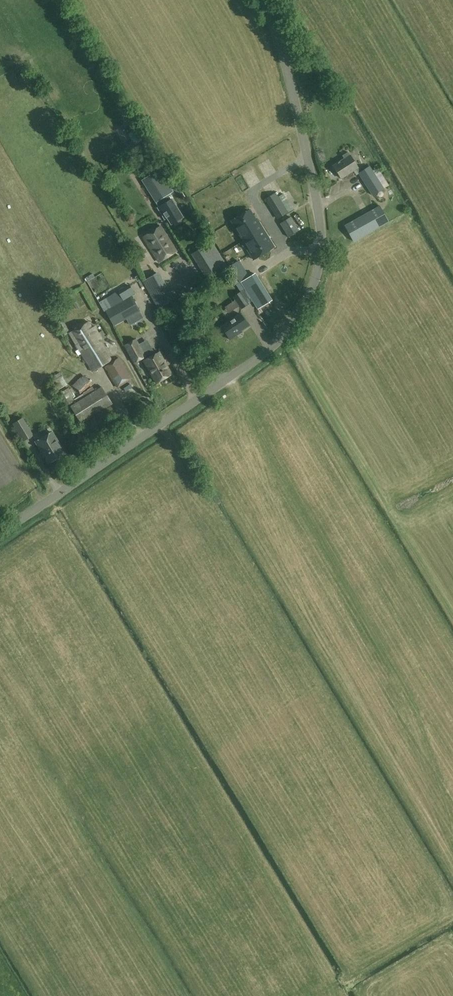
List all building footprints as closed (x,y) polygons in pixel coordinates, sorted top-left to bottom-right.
[(235,148),(230,151),(234,158),(239,155),(235,148)] [(358,167),(350,155),(348,152),(343,155),(345,159),(333,166),(341,178),(354,171),(357,175),(359,174),(373,196),(384,188),(370,166),(361,171),(358,167)] [(172,199),(171,200),(168,195),(167,194),(171,192),(159,174),(148,181),(159,198),(158,199),(156,200),(160,207),(159,207),(166,218),(167,217),(168,218),(171,224),(173,222),(174,224),(176,225),(181,221),(181,220),(180,218),(182,217),(172,199)] [(290,187),(278,195),(291,216),(303,208),(290,187)] [(266,198),(278,218),(288,212),(275,192),(266,198)] [(149,223),(161,217),(152,197),(139,203),(149,223)] [(345,225),(354,241),(388,222),(380,206),(345,225)] [(241,216),(232,221),(238,230),(244,240),(253,234),(263,228),(259,222),(256,218),(255,219),(249,210),(241,216)] [(159,262),(176,251),(160,226),(143,237),(159,262)] [(231,228),(218,233),(228,259),(242,254),(231,228)] [(269,238),(263,228),(253,234),(244,240),(242,241),(248,250),(253,259),(264,253),(274,247),(269,238)] [(283,249),(294,243),(287,229),(276,235),(283,249)] [(214,239),(219,236),(216,231),(211,234),(214,239)] [(192,254),(206,277),(207,277),(211,283),(221,277),(224,275),(231,271),(226,264),(227,263),(216,244),(214,246),(212,242),(192,254)] [(278,255),(271,257),(274,275),(290,272),(289,266),(281,268),(278,255)] [(255,273),(250,276),(240,260),(230,266),(233,272),(231,274),(234,278),(236,277),(240,283),(241,282),(236,285),(241,292),(233,297),(241,309),(253,302),(258,309),(272,301),(255,273)] [(175,300),(159,271),(140,282),(156,310),(175,300)] [(105,311),(114,327),(141,312),(132,296),(136,294),(130,284),(118,291),(119,293),(107,300),(112,307),(105,311)] [(75,297),(80,305),(86,303),(81,294),(75,297)] [(237,333),(248,326),(240,314),(221,327),(230,340),(237,335),(237,333)] [(89,322),(70,333),(93,371),(112,360),(100,341),(102,339),(94,326),(92,327),(89,322)] [(124,346),(134,364),(146,357),(137,339),(124,346)] [(156,383),(172,374),(159,352),(143,361),(156,383)] [(132,378),(119,358),(104,367),(117,388),(132,378)] [(56,379),(52,382),(57,391),(68,385),(61,372),(54,376),(56,379)] [(78,396),(92,386),(84,375),(70,384),(78,396)] [(82,424),(113,404),(101,386),(95,390),(93,386),(87,390),(88,390),(83,393),(75,398),(69,388),(59,394),(68,409),(71,407),(82,424)] [(74,430),(84,447),(122,423),(112,406),(74,430)] [(13,424),(24,441),(34,435),(23,417),(13,424)] [(65,454),(52,432),(37,442),(50,463),(65,454)]
